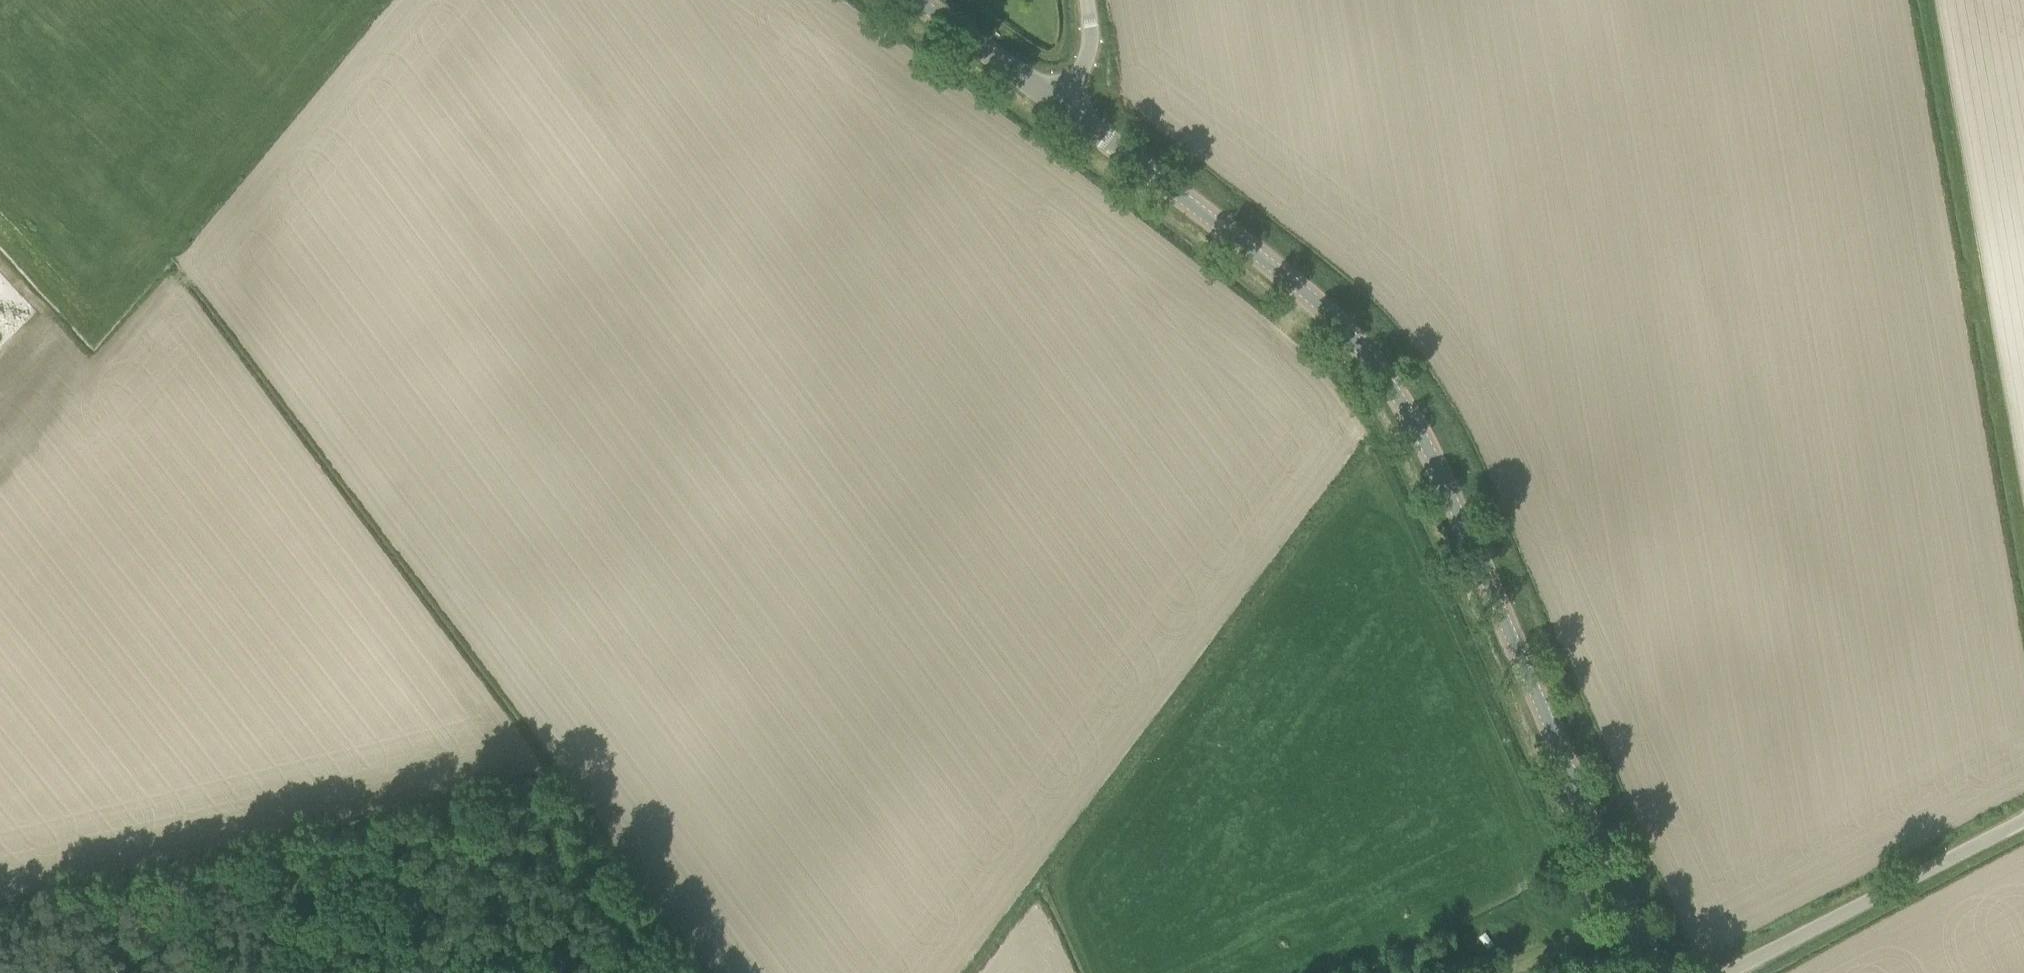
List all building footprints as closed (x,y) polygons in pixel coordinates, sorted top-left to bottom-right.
[(169,0),(140,0),(159,14),(169,0)]
